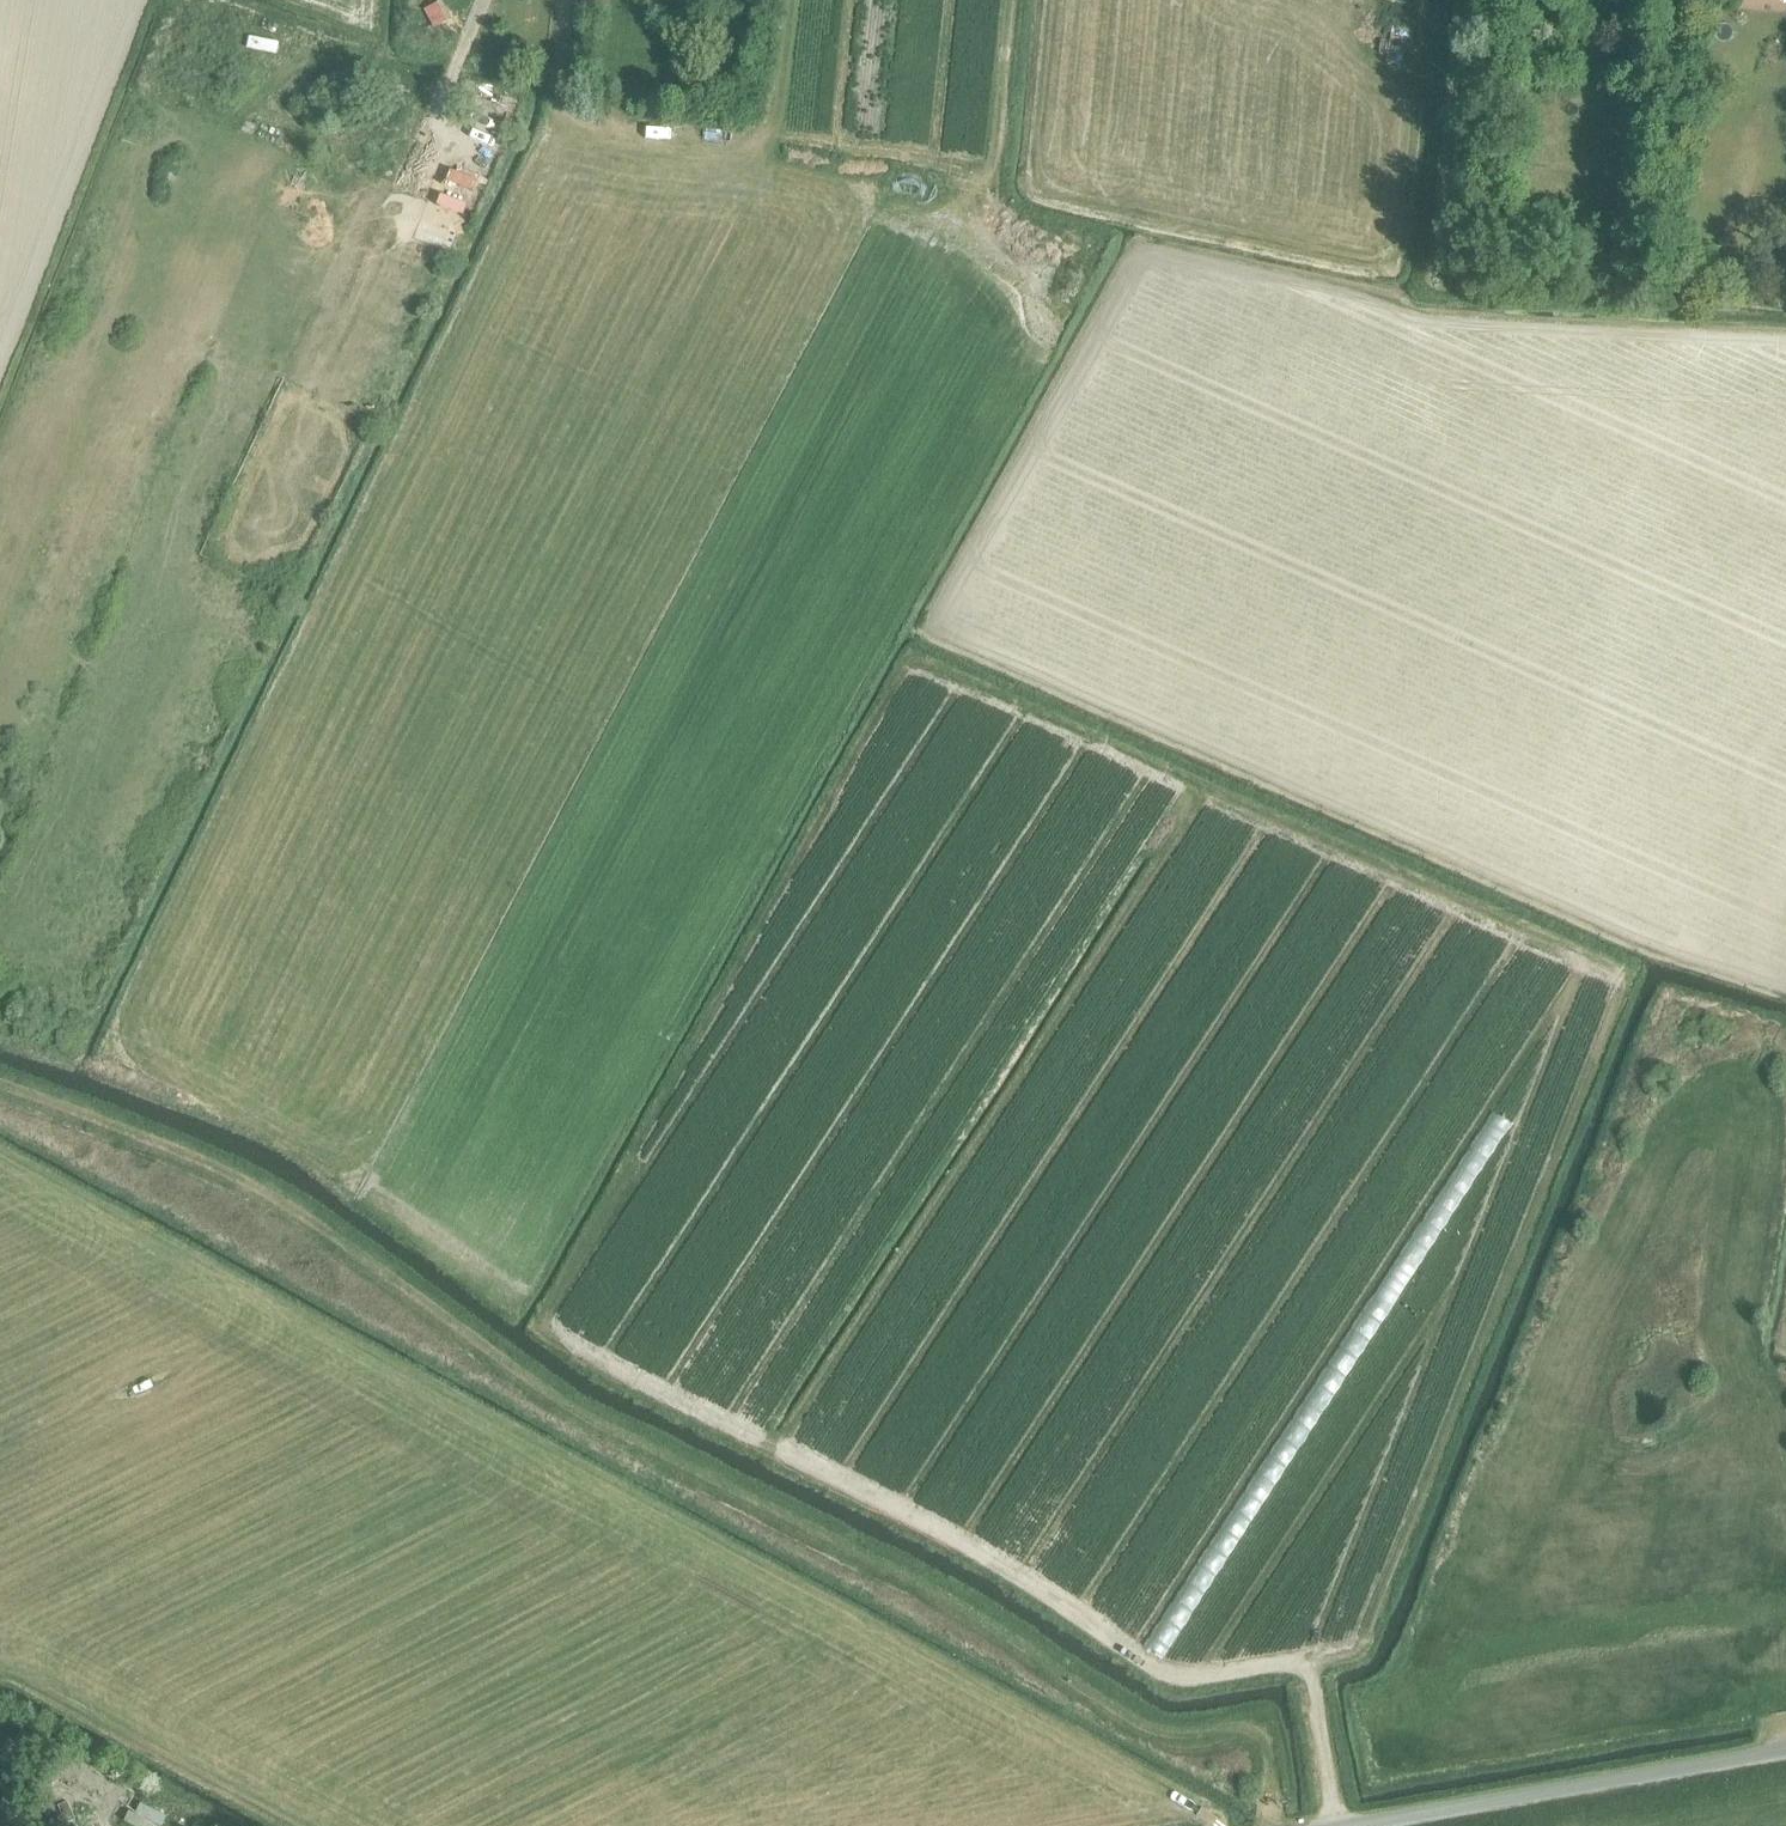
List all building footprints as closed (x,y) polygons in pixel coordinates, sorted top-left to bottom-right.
[(440,3),(423,12),(432,29),(448,21),(440,3)] [(0,1774),(0,1784),(10,1802),(0,1807),(0,1816),(4,1823),(18,1815),(28,1810),(21,1796),(7,1770),(0,1774)]
